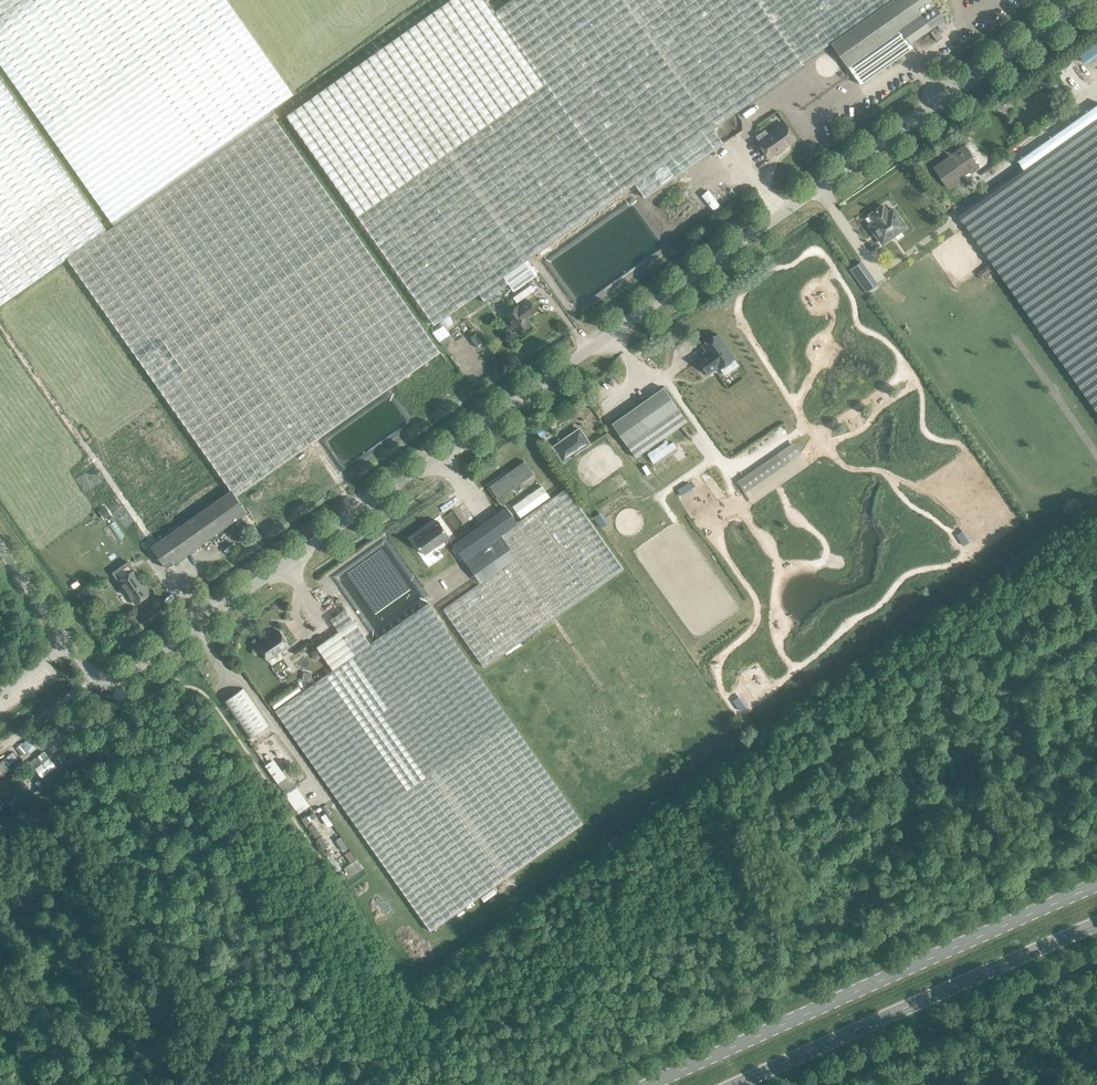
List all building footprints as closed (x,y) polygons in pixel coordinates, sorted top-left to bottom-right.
[(46,130),(112,222),(270,111),(293,95),(228,2),(226,0),(0,0),(0,64),(46,130)] [(286,114),(433,323),(477,292),(482,300),(507,282),(512,290),(529,278),(533,274),(523,260),(621,191),(495,11),(494,11),(486,0),(448,0),(286,114)] [(495,11),(621,191),(632,205),(714,147),(703,133),(802,64),(757,0),(510,0),(495,11)] [(802,64),(831,43),(847,66),(860,84),(912,48),(910,44),(944,20),(930,0),(757,0),(802,64)] [(68,258),(107,231),(0,79),(0,306),(68,258)] [(1060,82),(1053,87),(1057,94),(1064,89),(1060,82)] [(1017,161),(1023,169),(958,215),(1096,413),(1096,104),(1017,161)] [(107,231),(68,258),(231,490),(151,547),(166,568),(246,512),(235,496),(439,352),(270,111),(112,222),(114,226),(107,231)] [(759,134),(751,140),(754,145),(753,147),(763,161),(763,160),(767,157),(768,158),(778,150),(778,149),(781,147),(782,148),(790,142),(780,128),(763,140),(759,134)] [(970,139),(931,166),(947,189),(986,161),(970,139)] [(876,209),(875,210),(875,211),(869,215),(874,222),(869,225),(882,244),(905,227),(893,209),(888,213),(882,205),(877,209),(876,209)] [(869,274),(857,282),(865,293),(877,285),(869,274)] [(532,284),(513,297),(517,302),(535,289),(532,284)] [(504,315),(518,334),(531,324),(526,317),(529,315),(530,316),(537,311),(529,300),(519,307),(518,305),(504,315)] [(704,355),(698,360),(708,374),(718,367),(719,369),(734,358),(717,334),(702,345),(708,354),(705,356),(704,355)] [(612,423),(636,457),(687,421),(663,387),(612,423)] [(579,429),(553,446),(564,462),(590,445),(579,429)] [(798,449),(742,488),(747,495),(803,456),(798,449)] [(498,479),(506,490),(518,481),(523,487),(536,477),(524,461),(498,479)] [(520,518),(550,497),(542,486),(512,507),(520,518)] [(459,563),(427,586),(484,668),(623,570),(566,488),(517,523),(507,508),(449,549),(459,563)] [(111,515),(105,506),(99,511),(104,519),(111,515)] [(439,521),(413,539),(425,555),(450,537),(439,521)] [(233,526),(228,530),(232,535),(237,531),(233,526)] [(135,604),(151,593),(144,583),(143,584),(140,580),(141,580),(135,570),(119,581),(135,604)] [(275,711),(430,931),(583,824),(428,603),(370,644),(345,609),(329,620),(337,632),(317,647),(333,670),(275,711)] [(279,631),(258,646),(268,660),(289,645),(279,631)] [(304,673),(302,680),(310,681),(311,674),(304,673)] [(298,685),(270,704),(274,710),(302,690),(298,685)] [(249,739),(269,726),(244,688),(223,702),(249,739)]
